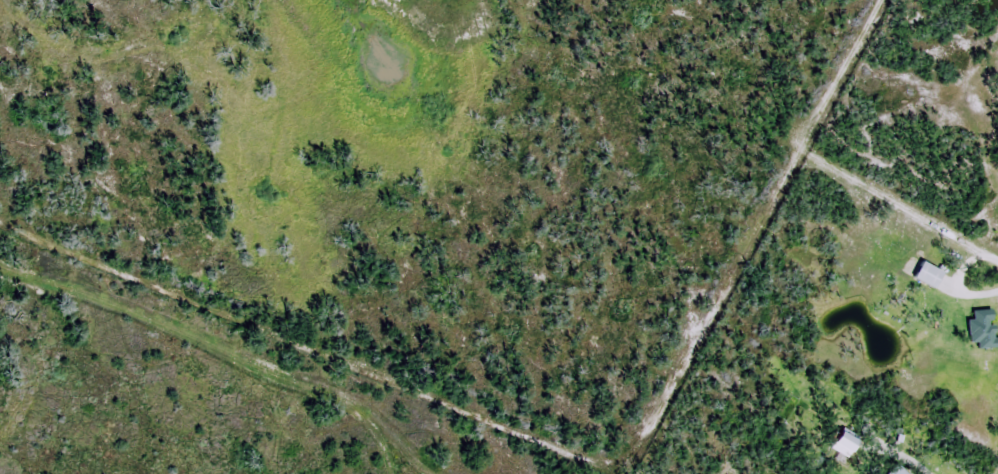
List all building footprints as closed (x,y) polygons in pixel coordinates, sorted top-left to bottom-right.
[(910,277),(931,289),(940,273),(919,261),(910,277)] [(991,310),(968,311),(968,347),(991,347),(991,310)] [(829,446),(846,457),(856,441),(839,430),(829,446)]
